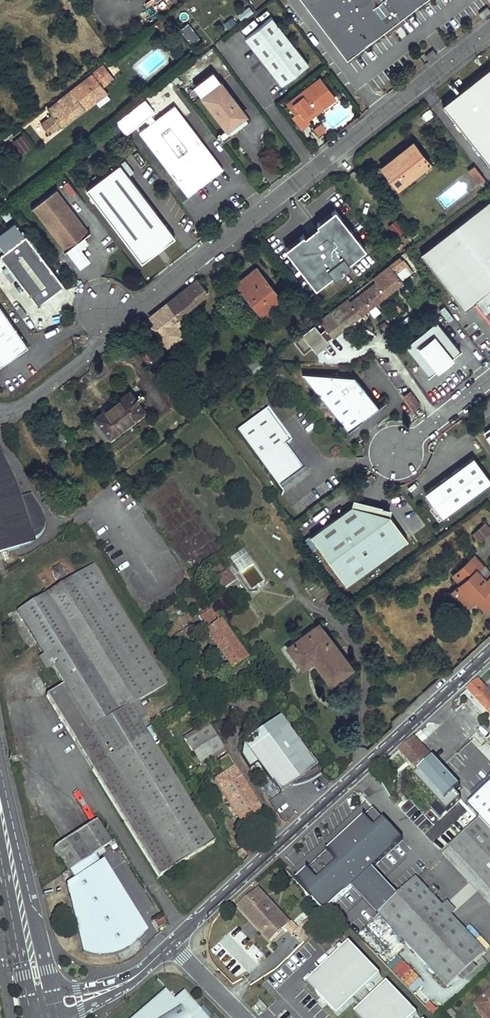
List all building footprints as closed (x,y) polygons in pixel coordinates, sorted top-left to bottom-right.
[(346,58),(383,31),(386,35),(406,20),(403,16),(424,0),(303,0),(346,58)] [(157,23),(162,31),(172,25),(168,17),(157,23)] [(226,29),(236,24),(232,18),(223,23),(226,29)] [(270,18),(244,39),(282,86),(308,65),(270,18)] [(189,23),(180,29),(190,45),(199,39),(189,23)] [(433,48),(426,53),(431,59),(438,54),(433,48)] [(442,105),(489,164),(489,65),(442,105)] [(101,71),(99,68),(50,109),(53,114),(42,123),(50,134),(62,124),(63,126),(85,109),(86,110),(95,102),(90,96),(106,83),(98,73),(101,71)] [(212,72),(194,86),(202,97),(221,83),(212,72)] [(335,98),(319,79),(288,103),(294,112),(291,114),(301,127),(308,122),(307,120),(335,98)] [(221,83),(202,97),(231,136),(250,121),(221,83)] [(175,106),(141,132),(188,194),(223,168),(175,106)] [(429,108),(419,116),(426,125),(436,117),(429,108)] [(318,136),(326,131),(321,123),(313,128),(318,136)] [(20,133),(7,147),(20,158),(33,144),(20,133)] [(428,161),(412,140),(379,165),(395,186),(403,180),(407,185),(424,172),(420,167),(428,161)] [(120,163),(87,189),(142,261),(175,236),(120,163)] [(484,176),(476,166),(470,171),(478,181),(484,176)] [(56,189),(32,208),(66,251),(84,238),(90,233),(56,189)] [(421,252),(466,308),(477,300),(486,311),(489,308),(489,200),(488,198),(421,252)] [(284,249),(315,292),(351,267),(349,264),(366,252),(336,210),(315,225),(318,228),(305,237),(303,235),(284,249)] [(396,236),(404,228),(394,219),(387,227),(396,236)] [(0,255),(0,257),(37,306),(64,286),(26,236),(0,255)] [(84,238),(66,251),(80,270),(90,262),(79,248),(87,242),(84,238)] [(354,320),(403,281),(412,273),(399,258),(390,265),(374,278),(377,282),(355,300),(352,302),(349,299),(348,298),(337,307),(321,320),(333,336),(343,328),(349,324),(354,320)] [(281,299),(258,269),(242,281),(248,289),(244,292),(261,314),(266,310),(271,316),(279,310),(274,304),(281,299)] [(208,292),(198,279),(151,317),(164,334),(161,337),(169,346),(184,334),(177,326),(183,322),(179,317),(208,292)] [(248,289),(242,281),(237,284),(244,292),(248,289)] [(28,347),(0,306),(0,366),(28,347)] [(266,310),(261,314),(265,320),(271,316),(266,310)] [(473,313),(482,326),(487,323),(478,310),(473,313)] [(349,324),(343,328),(348,334),(359,326),(354,320),(349,324)] [(436,320),(406,344),(430,374),(460,350),(436,320)] [(311,346),(316,353),(329,344),(315,326),(296,340),(304,351),(311,346)] [(176,351),(164,360),(170,367),(181,358),(176,351)] [(355,376),(302,373),(349,430),(379,405),(355,376)] [(411,390),(402,396),(412,412),(421,406),(411,390)] [(150,417),(130,393),(92,424),(112,448),(150,417)] [(268,412),(237,434),(279,490),(304,472),(286,447),(291,443),(268,412)] [(473,416),(466,421),(470,425),(477,420),(473,416)] [(70,428),(68,425),(62,430),(70,441),(76,436),(70,428)] [(32,544),(40,538),(43,534),(44,529),(45,523),(44,518),(42,514),(40,510),(31,496),(17,501),(2,458),(5,457),(3,455),(0,453),(0,553),(32,544)] [(466,462),(484,486),(489,481),(489,478),(474,456),(466,462)] [(466,462),(425,492),(435,505),(443,516),(484,486),(466,462)] [(392,509),(354,499),(353,505),(391,515),(392,509)] [(353,505),(312,535),(348,584),(409,539),(391,515),(353,505)] [(435,505),(431,507),(439,519),(443,516),(435,505)] [(482,530),(476,535),(481,541),(488,536),(482,530)] [(238,574),(253,564),(244,550),(228,561),(238,574)] [(473,559),(481,568),(479,571),(488,581),(489,579),(489,573),(476,557),(473,559)] [(473,559),(452,578),(460,586),(453,593),(468,609),(477,602),(482,598),(489,607),(489,579),(488,581),(479,571),(481,568),(473,559)] [(54,582),(67,578),(63,565),(50,569),(54,582)] [(93,566),(19,613),(64,685),(47,696),(75,741),(92,731),(131,706),(168,683),(93,566)] [(227,569),(219,576),(225,585),(234,578),(227,569)] [(477,602),(488,614),(489,612),(489,607),(482,598),(477,602)] [(214,607),(198,618),(232,669),(248,658),(214,607)] [(319,623),(308,631),(310,635),(321,627),(319,623)] [(331,683),(352,667),(321,627),(310,635),(308,631),(288,646),(300,663),(310,655),(313,659),(331,683)] [(191,628),(174,639),(176,642),(184,637),(190,646),(194,644),(192,641),(198,638),(191,628)] [(310,655),(300,663),(303,667),(313,659),(310,655)] [(467,689),(489,713),(489,693),(478,680),(467,689)] [(131,706),(92,731),(109,757),(148,733),(131,706)] [(319,770),(286,724),(249,750),(274,785),(287,775),(291,780),(292,781),(296,781),(301,780),(306,778),(311,776),(316,773),(319,770)] [(208,725),(185,740),(188,745),(212,730),(208,725)] [(212,730),(188,745),(202,767),(226,752),(212,730)] [(92,731),(75,741),(91,767),(109,757),(92,731)] [(148,733),(109,757),(111,760),(150,736),(148,733)] [(150,736),(111,760),(94,771),(160,879),(217,844),(186,795),(150,736)] [(461,789),(452,779),(415,737),(400,752),(438,792),(444,786),(453,796),(461,789)] [(225,774),(215,780),(243,825),(258,816),(260,820),(266,817),(228,755),(218,762),(225,774)] [(109,757),(91,767),(94,771),(111,760),(109,757)] [(196,769),(190,773),(194,780),(201,776),(196,769)] [(287,775),(274,785),(278,790),(291,780),(287,775)] [(469,807),(481,819),(451,847),(489,890),(489,788),(469,807)] [(402,837),(374,808),(305,871),(334,901),(352,883),(378,911),(379,911),(373,917),(423,970),(420,972),(437,992),(446,983),(482,950),(414,877),(396,894),(371,867),(402,837)] [(98,821),(56,847),(70,870),(95,854),(112,844),(98,821)] [(137,942),(145,935),(141,928),(95,854),(70,870),(76,879),(67,884),(85,953),(96,956),(107,956),(123,951),(129,949),(137,942)] [(334,901),(305,871),(296,879),(324,909),(334,901)] [(257,897),(263,893),(254,883),(245,891),(249,896),(253,893),(257,897)] [(245,891),(235,900),(271,941),(289,924),(263,893),(257,897),(253,893),(249,896),(245,891)] [(448,904),(444,907),(452,917),(456,913),(448,904)] [(161,917),(153,922),(157,928),(165,923),(161,917)] [(310,917),(295,933),(304,942),(319,926),(310,917)] [(424,1003),(430,997),(367,931),(361,937),(424,1003)] [(350,943),(308,984),(322,999),(328,1005),(338,1016),(381,976),(350,943)] [(355,1014),(359,1017),(415,1017),(418,1015),(388,983),(355,1014)] [(184,993),(174,1001),(165,991),(133,1017),(206,1017),(184,993)] [(478,1005),(489,1017),(489,994),(478,1005)] [(322,999),(318,1003),(324,1009),(328,1005),(322,999)] [(433,1003),(428,1005),(433,1016),(438,1014),(433,1003)]
